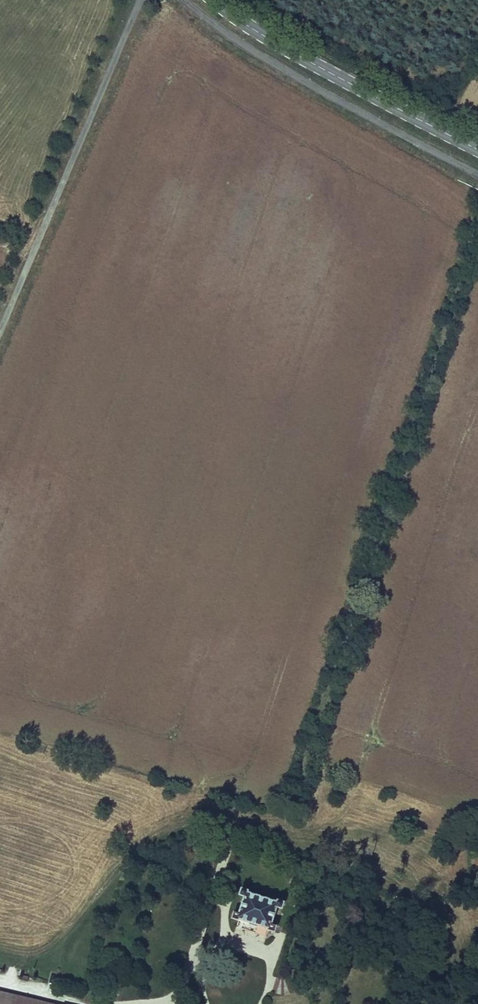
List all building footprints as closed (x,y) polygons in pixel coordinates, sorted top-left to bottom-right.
[(245,895),(240,912),(235,911),(233,916),(238,918),(238,916),(270,926),(269,928),(277,931),(278,925),(272,923),(278,905),(283,907),(286,901),(279,898),(278,901),(249,891),(250,888),(242,886),(239,894),(245,895)] [(239,937),(242,927),(236,925),(233,935),(239,937)] [(267,935),(260,933),(257,942),(264,945),(267,935)] [(22,995),(0,990),(0,1003),(20,1003),(22,995)] [(22,995),(20,1003),(63,1003),(22,995)]
